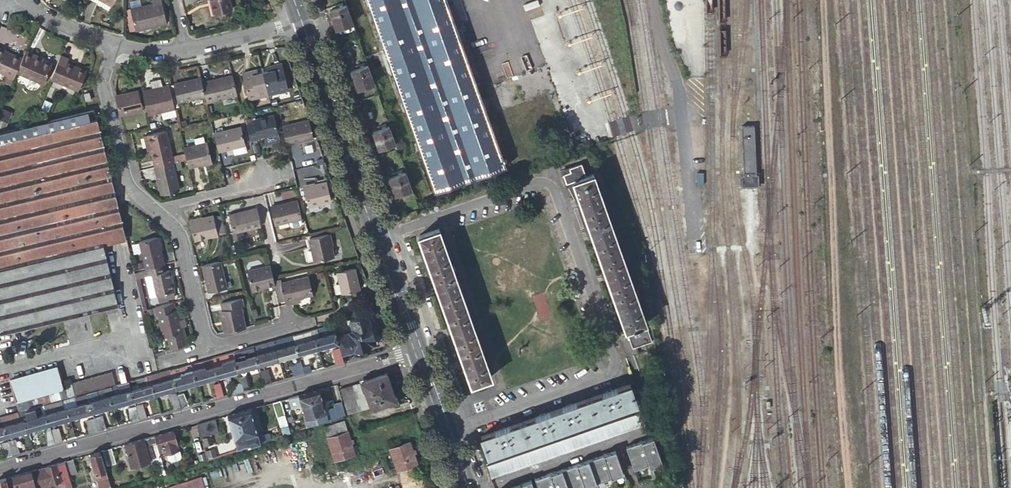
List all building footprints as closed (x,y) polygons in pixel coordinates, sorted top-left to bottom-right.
[(168,18),(164,0),(150,0),(132,4),(136,25),(168,18)] [(211,2),(214,14),(231,10),(229,2),(228,2),(227,0),(210,0),(211,2)] [(353,18),(347,0),(334,5),(341,23),(353,18)] [(451,0),(369,0),(439,195),(511,169),(482,86),(451,0)] [(482,86),(493,82),(463,0),(451,0),(482,86)] [(11,84),(17,71),(23,58),(0,48),(0,71),(8,74),(5,81),(11,84)] [(34,53),(26,49),(23,58),(17,71),(43,82),(52,63),(42,59),(33,55),(34,53)] [(61,55),(51,78),(79,89),(87,69),(67,62),(69,58),(61,55)] [(375,79),(369,62),(356,67),(362,83),(375,79)] [(268,72),(262,74),(268,96),(288,92),(282,65),(267,69),(268,72)] [(268,96),(262,74),(257,75),(256,71),(241,75),(247,101),(268,96)] [(232,77),(201,84),(204,97),(206,103),(237,96),(232,77)] [(201,84),(200,79),(186,82),(186,84),(182,85),(182,83),(173,85),(175,93),(177,103),(204,97),(201,84)] [(142,93),(148,116),(161,113),(174,110),(171,94),(169,87),(161,88),(159,81),(151,83),(152,90),(142,93)] [(115,96),(119,116),(141,111),(137,91),(115,96)] [(94,110),(29,125),(31,134),(25,135),(32,166),(70,157),(77,187),(88,184),(112,179),(111,176),(97,117),(96,118),(94,110)] [(174,110),(161,113),(163,122),(176,118),(174,110)] [(246,126),(250,141),(257,140),(257,137),(262,135),(262,136),(277,133),(277,131),(274,119),(274,117),(253,122),(253,124),(246,126)] [(395,136),(389,118),(376,123),(382,141),(395,136)] [(308,122),(282,130),(286,146),(293,144),(293,143),(298,141),(298,143),(312,139),(308,122)] [(31,134),(29,125),(25,126),(16,128),(18,137),(20,137),(22,144),(21,146),(20,146),(21,151),(23,150),(31,185),(30,188),(31,193),(33,192),(37,212),(43,211),(36,183),(37,183),(38,182),(37,178),(36,178),(35,177),(32,166),(25,135),(31,134)] [(758,174),(755,125),(741,126),(744,174),(742,175),(742,186),(759,185),(759,174),(758,174)] [(240,127),(213,134),(217,151),(225,150),(225,148),(229,147),(230,149),(245,145),(244,143),(241,130),(240,127)] [(37,212),(33,192),(31,193),(30,188),(31,185),(23,150),(21,151),(20,146),(21,146),(22,144),(20,137),(18,137),(16,128),(0,132),(0,220),(37,212)] [(150,151),(154,168),(171,163),(173,163),(165,132),(146,136),(150,151)] [(203,136),(193,139),(195,145),(204,143),(203,136)] [(183,148),(188,167),(198,165),(211,162),(206,143),(204,143),(195,145),(183,148)] [(81,251),(102,246),(88,184),(77,187),(70,157),(32,166),(35,177),(36,178),(37,178),(38,182),(37,183),(36,183),(43,211),(50,209),(60,256),(81,251)] [(627,328),(644,322),(646,321),(592,172),(585,175),(580,162),(568,166),(569,170),(561,172),(565,182),(573,179),(627,328)] [(171,163),(154,168),(156,176),(157,176),(158,179),(157,180),(160,195),(178,191),(171,163)] [(413,188),(406,168),(393,172),(400,191),(413,188)] [(126,241),(112,179),(88,184),(102,246),(108,245),(126,241)] [(307,207),(329,202),(325,183),(302,188),(307,207)] [(277,207),(277,205),(269,207),(273,224),(299,219),(296,201),(281,204),(281,206),(277,207)] [(28,263),(60,256),(50,209),(43,211),(37,212),(0,220),(0,270),(28,263)] [(259,226),(255,209),(247,211),(247,212),(242,213),(242,212),(228,215),(232,233),(259,226)] [(193,241),(216,236),(212,216),(189,221),(193,241)] [(493,375),(439,228),(420,236),(473,383),(493,375)] [(313,263),(332,259),(327,236),(308,240),(313,263)] [(139,241),(145,268),(146,268),(162,264),(161,256),(158,257),(157,252),(160,252),(156,237),(139,241)] [(110,276),(102,246),(81,251),(88,281),(110,276)] [(88,281),(81,251),(60,256),(75,316),(96,312),(88,281)] [(60,256),(28,263),(42,324),(75,316),(60,256)] [(218,262),(201,266),(205,280),(206,280),(207,285),(206,285),(207,293),(225,289),(218,262)] [(11,331),(42,324),(28,263),(0,270),(0,284),(11,331)] [(164,271),(162,264),(146,268),(146,271),(138,273),(139,278),(151,275),(156,295),(158,302),(167,300),(167,299),(174,297),(168,271),(164,271)] [(273,286),(272,280),(269,267),(246,272),(250,291),(273,286)] [(339,279),(337,279),(341,295),(358,291),(353,269),(338,273),(339,279)] [(117,307),(110,276),(88,281),(96,312),(105,309),(117,307)] [(279,284),(283,301),(298,298),(311,295),(307,277),(279,284)] [(278,303),(283,301),(279,284),(278,281),(273,282),(278,303)] [(11,331),(0,284),(0,334),(11,331)] [(223,333),(243,328),(238,308),(241,308),(239,299),(219,304),(220,312),(218,312),(223,333)] [(156,315),(162,338),(167,337),(169,348),(184,345),(184,343),(181,333),(179,323),(176,310),(173,311),(172,303),(152,308),(154,316),(156,315)] [(339,349),(340,354),(364,348),(369,346),(371,345),(372,343),(373,341),(373,339),(366,316),(349,321),(352,332),(336,336),(338,343),(339,349)] [(651,340),(644,322),(627,328),(633,346),(651,340)] [(313,331),(318,349),(338,343),(336,336),(333,325),(313,331)] [(293,336),(297,355),(318,349),(313,331),(293,336)] [(273,342),(278,360),(297,355),(293,336),(273,342)] [(253,348),(257,366),(278,360),(273,342),(253,348)] [(242,371),(257,366),(253,348),(232,354),(237,372),(242,371)] [(335,365),(342,363),(340,354),(339,349),(331,351),(335,365)] [(217,378),(237,372),(232,354),(212,359),(217,378)] [(196,384),(217,378),(212,359),(191,365),(196,384)] [(307,359),(299,362),(300,365),(302,374),(309,372),(307,359)] [(196,384),(191,365),(170,371),(175,389),(196,384)] [(300,365),(289,368),(292,377),(302,374),(300,365)] [(15,403),(64,389),(61,382),(58,368),(9,382),(15,403)] [(149,377),(154,395),(175,389),(170,371),(157,375),(149,377)] [(267,371),(259,373),(262,386),(270,383),(267,371)] [(107,389),(116,386),(112,372),(72,383),(71,379),(61,382),(64,389),(67,400),(68,400),(86,395),(107,389)] [(393,400),(384,374),(338,388),(345,413),(359,409),(355,396),(363,393),(367,408),(393,400)] [(245,376),(239,378),(242,391),(249,389),(245,376)] [(148,397),(154,395),(149,377),(128,383),(133,401),(148,397)] [(242,391),(239,378),(228,381),(232,394),(242,391)] [(638,401),(631,382),(483,436),(490,455),(638,401)] [(112,407),(133,401),(128,383),(116,386),(107,389),(112,407)] [(215,399),(222,397),(219,384),(213,386),(215,399)] [(15,403),(19,414),(21,413),(43,407),(64,401),(67,400),(64,389),(15,403)] [(91,413),(112,407),(107,389),(86,395),(91,413)] [(324,410),(318,389),(307,392),(316,423),(323,420),(321,412),(324,411),(324,410)] [(316,423),(307,392),(296,395),(305,426),(316,423)] [(168,396),(172,411),(179,409),(175,394),(168,396)] [(183,394),(176,396),(180,409),(188,407),(183,394)] [(64,401),(70,419),(91,413),(86,395),(68,400),(67,400),(64,401)] [(292,414),(287,398),(279,400),(284,416),(292,414)] [(281,435),(289,432),(284,416),(279,400),(271,403),(281,435)] [(57,423),(70,419),(64,401),(43,407),(48,425),(57,423)] [(335,417),(342,414),(339,402),(331,404),(332,407),(335,417)] [(142,406),(135,407),(139,420),(145,418),(142,406)] [(27,431),(48,425),(43,407),(21,413),(27,431)] [(332,407),(324,410),(324,411),(321,412),(323,420),(335,417),(332,407)] [(127,410),(130,423),(138,421),(134,408),(127,410)] [(647,408),(488,466),(492,479),(652,421),(647,408)] [(237,412),(247,446),(269,438),(267,433),(259,435),(260,436),(257,437),(257,436),(249,409),(237,412)] [(225,416),(235,450),(247,446),(237,412),(225,416)] [(6,437),(27,431),(21,413),(19,414),(0,419),(6,437)] [(102,416),(93,419),(97,432),(106,430),(102,416)] [(85,422),(89,435),(96,432),(92,420),(85,422)] [(344,432),(341,421),(321,428),(325,438),(344,432)] [(196,424),(199,437),(207,435),(204,422),(196,424)] [(58,429),(50,431),(54,444),(62,442),(58,429)] [(54,444),(50,431),(43,433),(47,446),(54,444)] [(153,436),(159,456),(165,454),(178,450),(172,431),(153,436)] [(352,454),(344,432),(325,438),(332,460),(352,454)] [(657,435),(630,445),(637,468),(651,463),(656,477),(659,476),(654,462),(665,458),(657,435)] [(148,459),(154,457),(159,456),(153,436),(124,444),(130,467),(149,462),(148,459)] [(15,441),(8,443),(12,456),(19,454),(15,441)] [(7,442),(0,444),(0,445),(4,458),(12,456),(8,443),(7,442)] [(416,464),(408,443),(389,449),(396,471),(416,464)] [(110,448),(101,451),(105,465),(114,463),(110,448)] [(536,479),(539,487),(582,487),(586,486),(587,487),(591,487),(590,485),(613,477),(617,487),(621,487),(617,476),(627,472),(619,449),(536,479)] [(179,456),(178,450),(165,454),(166,460),(170,461),(177,459),(179,456)] [(99,451),(89,454),(99,487),(110,487),(99,451)] [(154,457),(159,475),(164,473),(159,456),(154,457)] [(76,472),(72,459),(63,461),(67,475),(76,472)] [(63,461),(45,466),(46,467),(37,470),(41,486),(62,480),(64,487),(71,487),(67,475),(63,461)] [(35,487),(41,486),(37,470),(36,469),(31,471),(34,481),(19,485),(20,487),(35,487)] [(31,471),(6,478),(8,485),(14,483),(16,487),(20,487),(19,485),(34,481),(31,471)] [(8,485),(6,478),(0,479),(0,487),(9,487),(8,485)] [(174,487),(203,487),(200,480),(174,487)] [(510,487),(535,487),(533,480),(510,487)]
